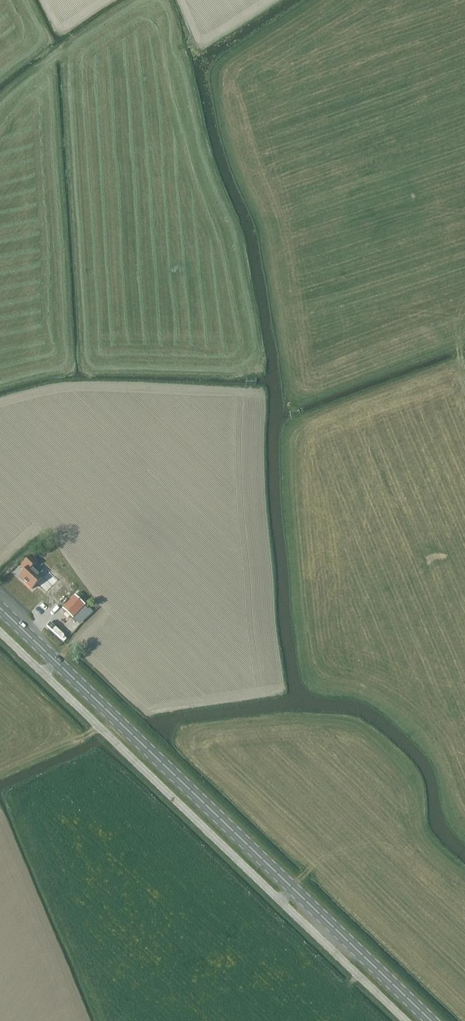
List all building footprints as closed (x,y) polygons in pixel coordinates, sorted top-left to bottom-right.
[(31,568),(37,562),(31,556),(21,567),(25,571),(19,577),(32,589),(42,578),(31,568)] [(62,609),(72,619),(84,606),(74,596),(62,609)]
